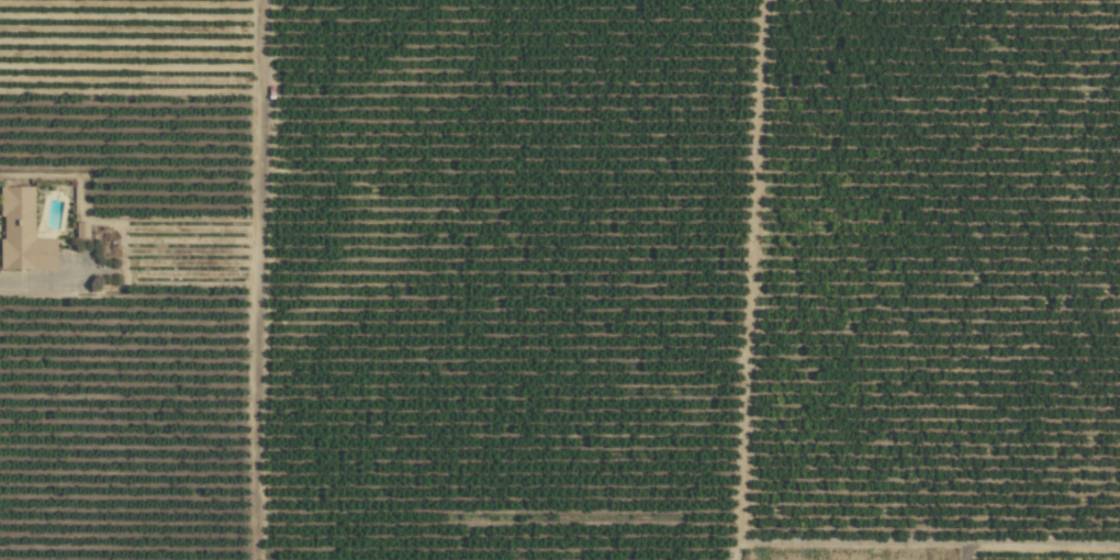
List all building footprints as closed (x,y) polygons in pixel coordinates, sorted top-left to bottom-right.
[(32,239),(31,186),(0,187),(0,242),(0,269),(54,269),(53,239),(32,239)]
